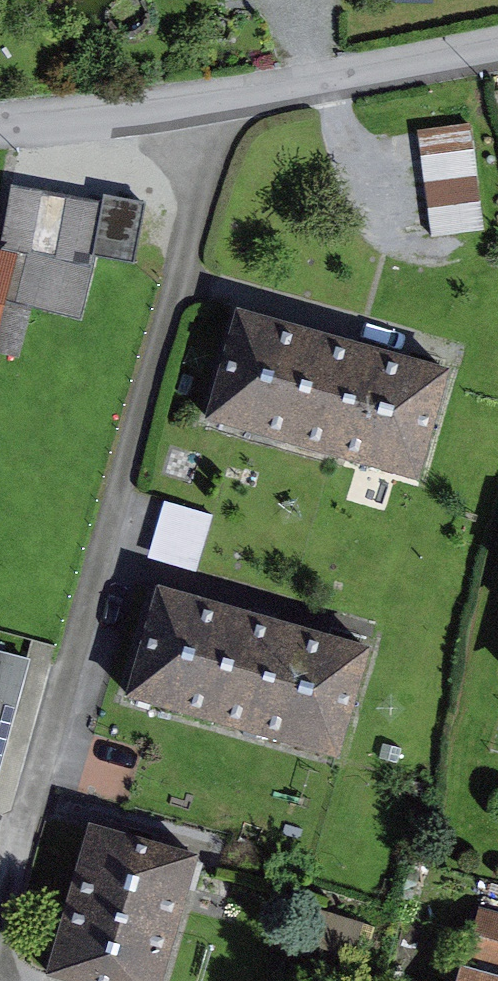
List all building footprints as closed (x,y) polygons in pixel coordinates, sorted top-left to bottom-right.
[(481,119),(431,127),(446,231),(497,223),(481,119)] [(31,362),(45,305),(96,318),(111,255),(149,264),(165,198),(121,188),(118,200),(29,178),(13,242),(0,239),(0,355),(31,362)] [(474,359),(256,298),(225,408),(443,470),(474,359)] [(176,496),(159,553),(209,568),(226,511),(176,496)] [(393,640),(175,578),(144,689),(362,750),(393,640)] [(18,663),(0,658),(0,729),(18,663)] [(107,815),(62,967),(110,980),(177,980),(217,847),(107,815)] [(494,903),(477,962),(474,961),(468,980),(497,980),(497,904),(494,903)]
